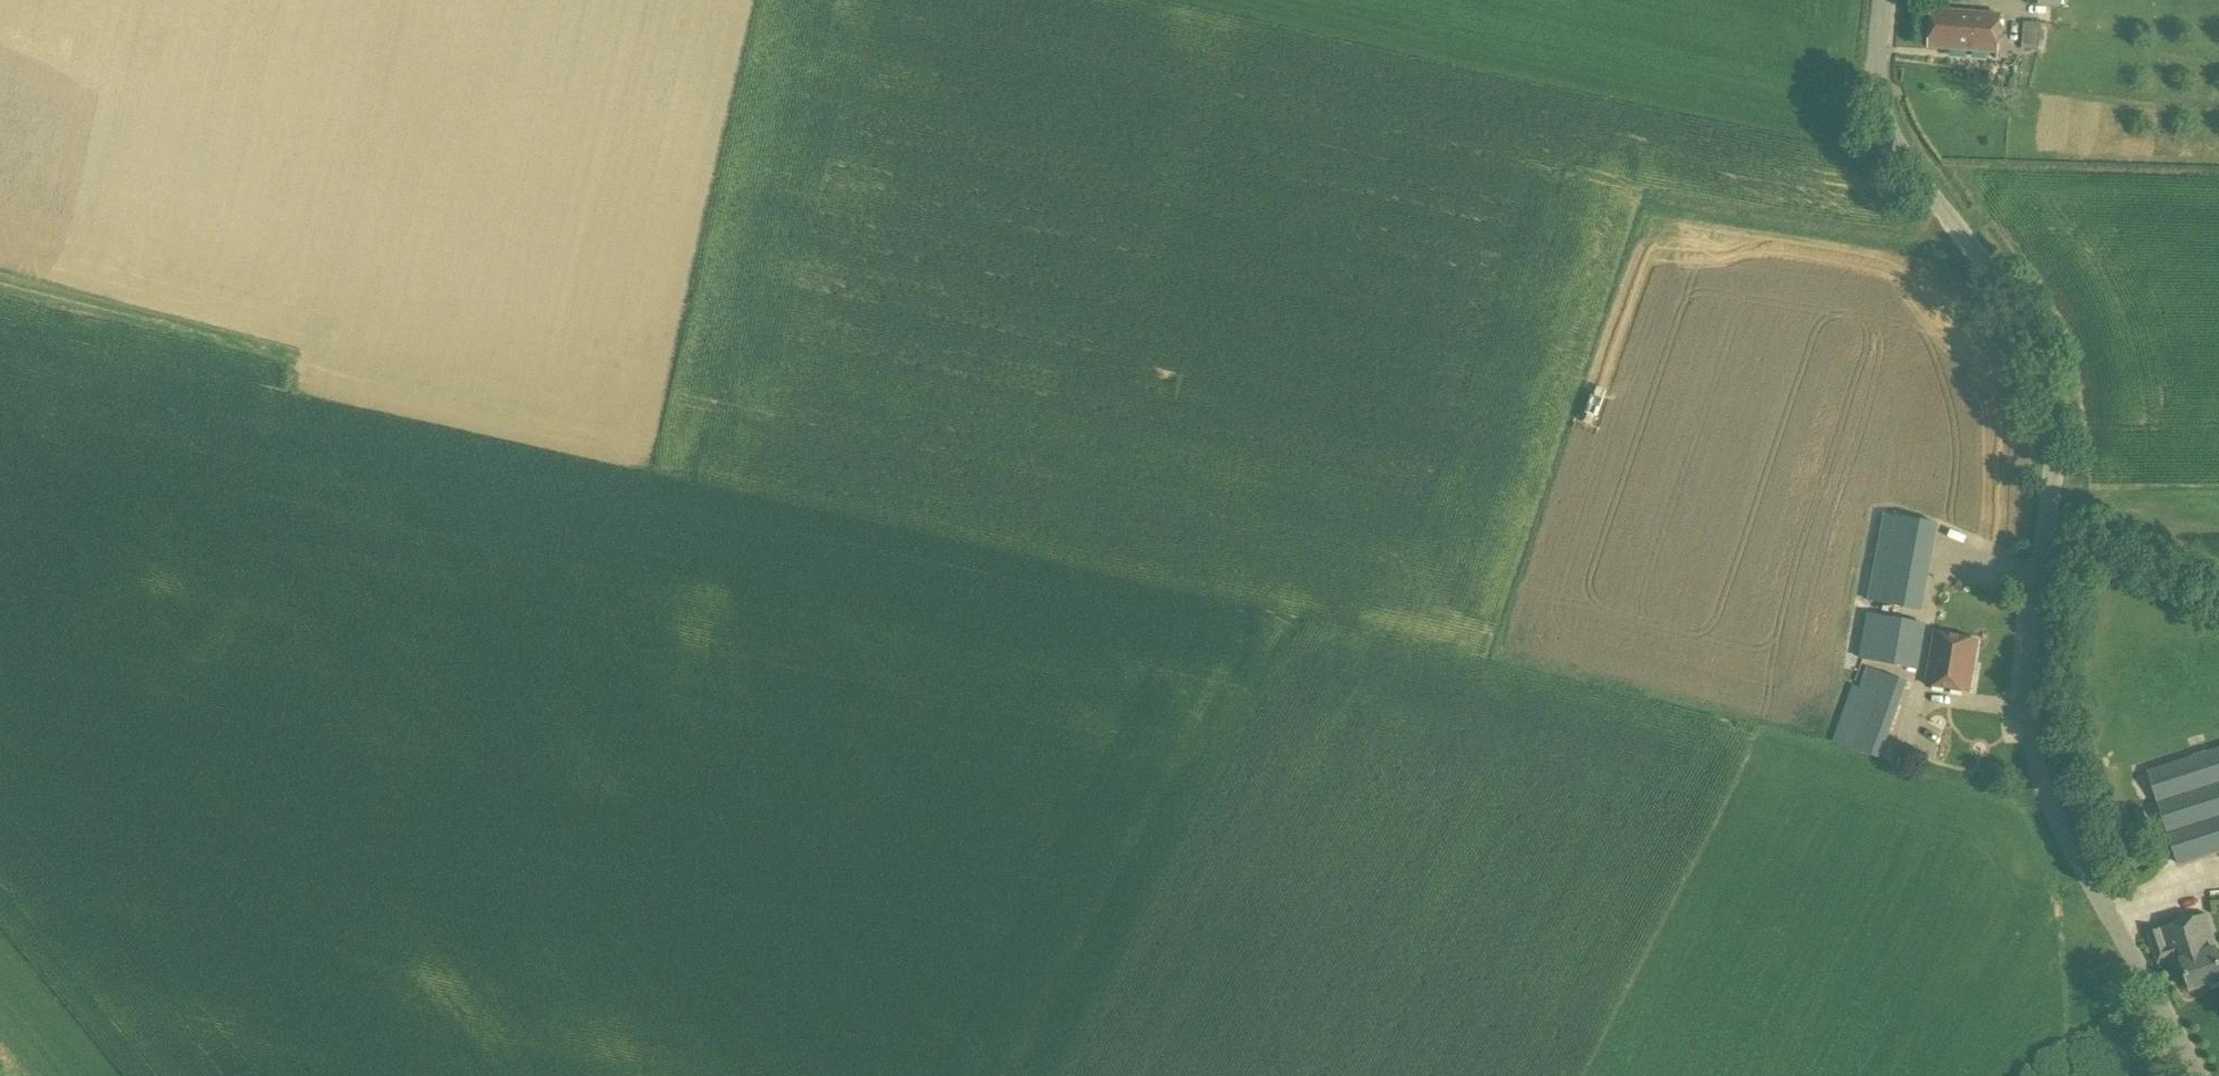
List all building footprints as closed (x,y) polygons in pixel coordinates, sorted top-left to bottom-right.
[(1998,53),(2000,14),(1931,9),(1928,48),(1998,53)] [(2037,50),(2039,23),(2023,22),(2021,48),(2037,50)] [(1884,514),(1871,583),(1925,593),(1938,524),(1884,514)] [(1867,601),(1922,611),(1925,593),(1871,583),(1867,601)] [(1920,670),(1928,624),(1867,613),(1859,659),(1920,670)] [(1968,690),(1976,642),(1935,635),(1927,683),(1968,690)] [(1879,759),(1907,681),(1867,667),(1860,687),(1853,684),(1832,742),(1879,759)] [(2218,852),(2218,748),(2146,770),(2177,865),(2218,852)] [(2205,915),(2148,933),(2157,961),(2179,954),(2191,990),(2218,981),(2218,959),(2205,915)]
